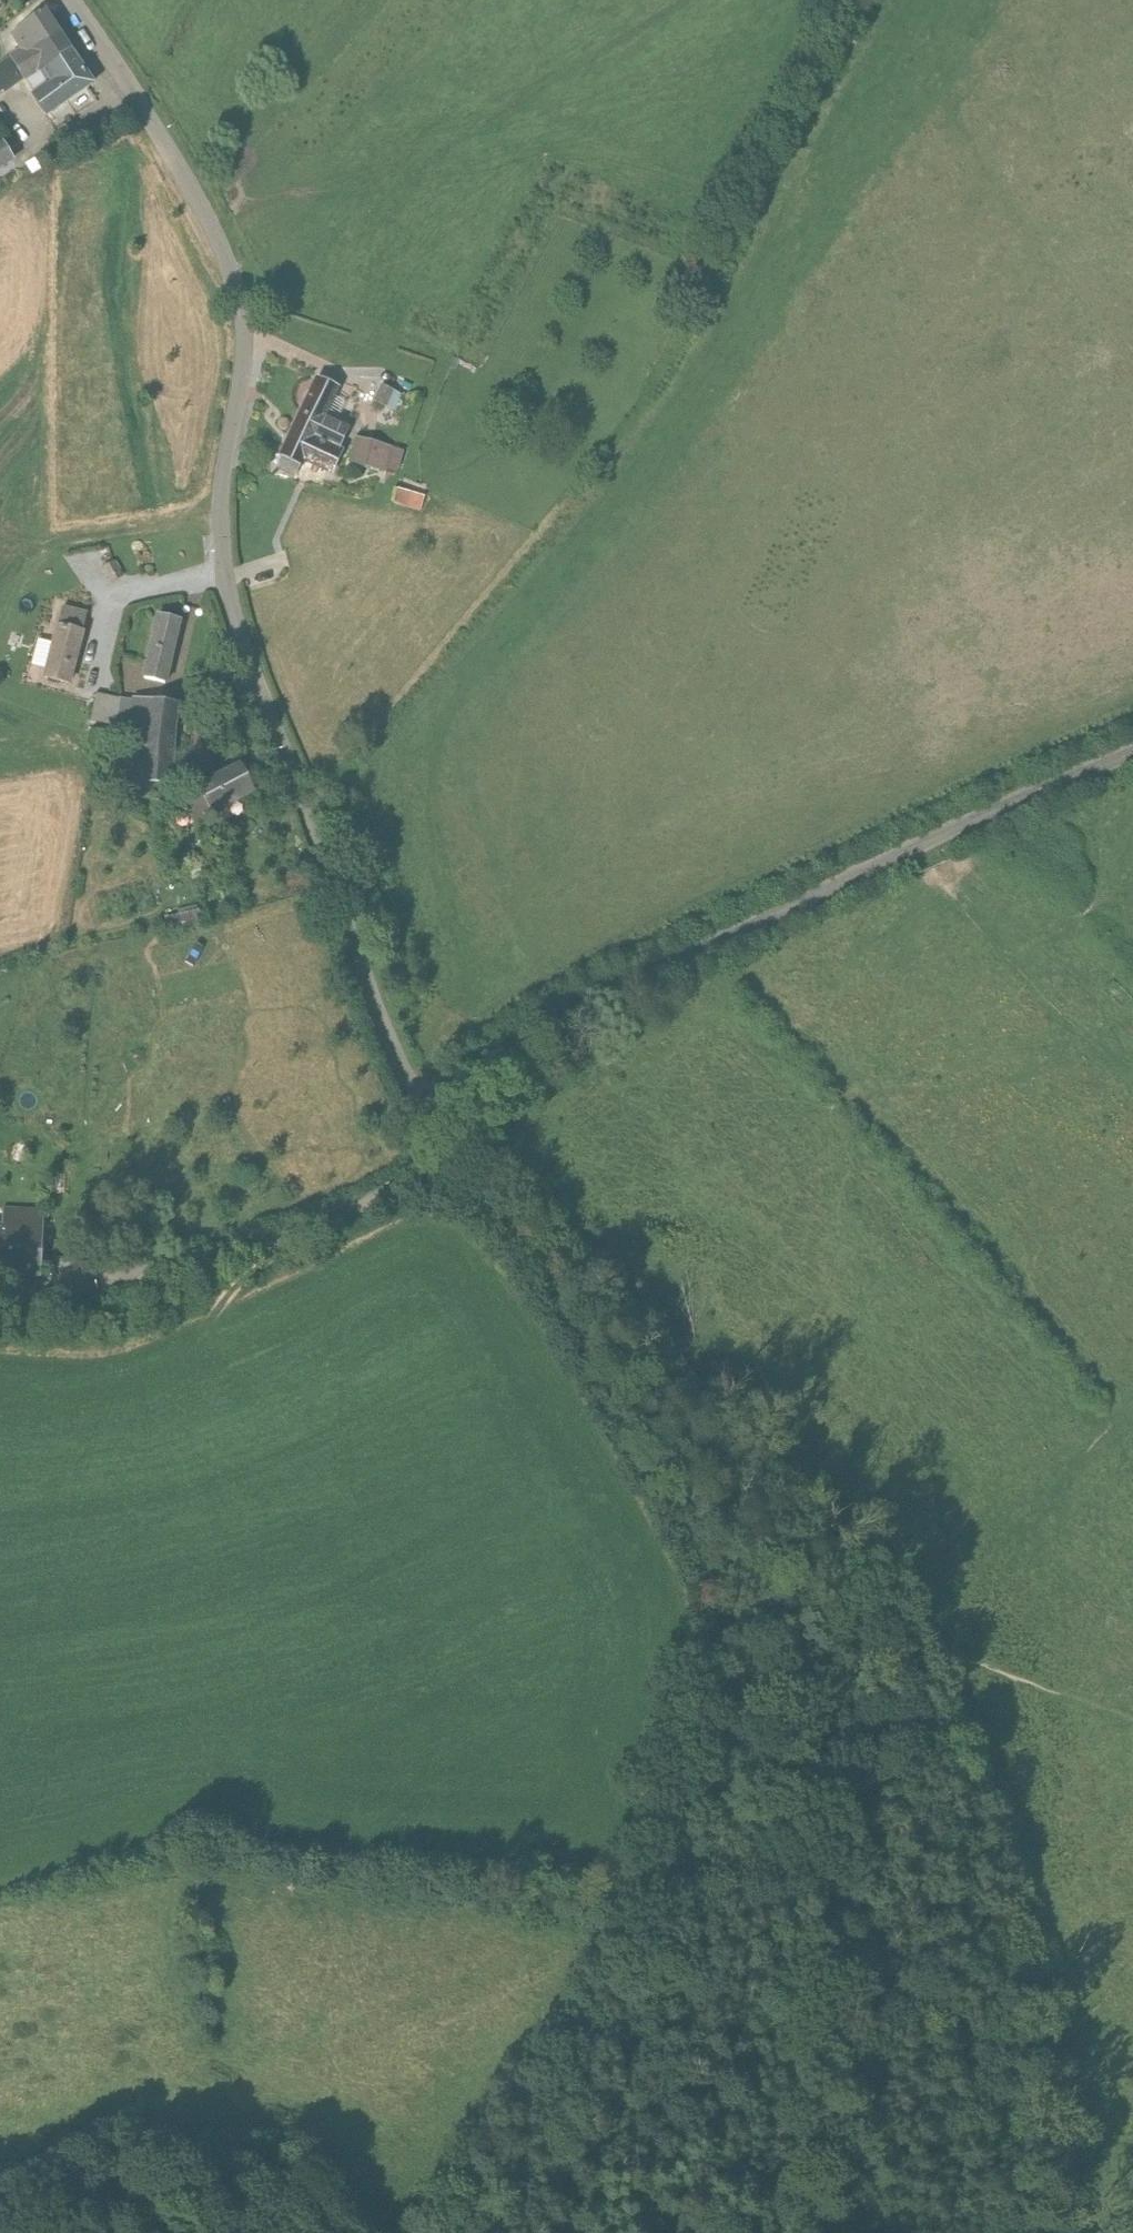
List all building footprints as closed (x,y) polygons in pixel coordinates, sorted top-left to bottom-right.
[(45,11),(26,23),(10,34),(19,48),(9,55),(9,56),(13,62),(26,53),(59,32),(45,11)] [(48,65),(69,50),(67,48),(58,33),(59,33),(59,32),(26,53),(13,62),(25,79),(48,65)] [(30,94),(32,97),(45,115),(93,83),(80,64),(69,50),(48,65),(25,79),(25,80),(26,81),(40,72),(46,82),(30,94)] [(3,90),(6,93),(25,80),(25,79),(13,62),(9,56),(0,62),(0,92),(3,90)] [(11,159),(0,143),(0,166),(11,159)] [(324,417),(328,407),(338,387),(318,378),(295,427),(315,437),(335,445),(344,426),(327,417),(324,417)] [(392,391),(381,386),(375,401),(385,405),(392,391)] [(315,437),(295,427),(276,467),(298,477),(305,463),(332,475),(344,448),(335,445),(315,437)] [(394,446),(355,436),(349,461),(388,472),(394,446)] [(393,448),(388,472),(395,474),(398,468),(402,450),(393,448)] [(424,494),(394,487),(390,503),(420,510),(424,494)] [(117,559),(101,568),(109,583),(125,574),(117,559)] [(42,676),(47,677),(69,683),(87,613),(63,607),(58,623),(57,623),(42,676)] [(153,637),(144,678),(165,683),(180,621),(158,615),(153,637)] [(119,696),(96,692),(90,721),(116,724),(119,696)] [(119,696),(116,724),(128,726),(131,698),(119,696)] [(151,701),(132,699),(127,744),(146,746),(151,701)] [(178,704),(151,701),(146,746),(127,744),(124,780),(143,782),(140,796),(163,799),(165,784),(169,784),(178,704)] [(239,768),(199,787),(211,811),(251,792),(239,768)] [(162,918),(165,931),(199,923),(196,910),(162,918)] [(43,1253),(46,1208),(3,1206),(2,1223),(0,1223),(0,1273),(41,1275),(43,1253)]
